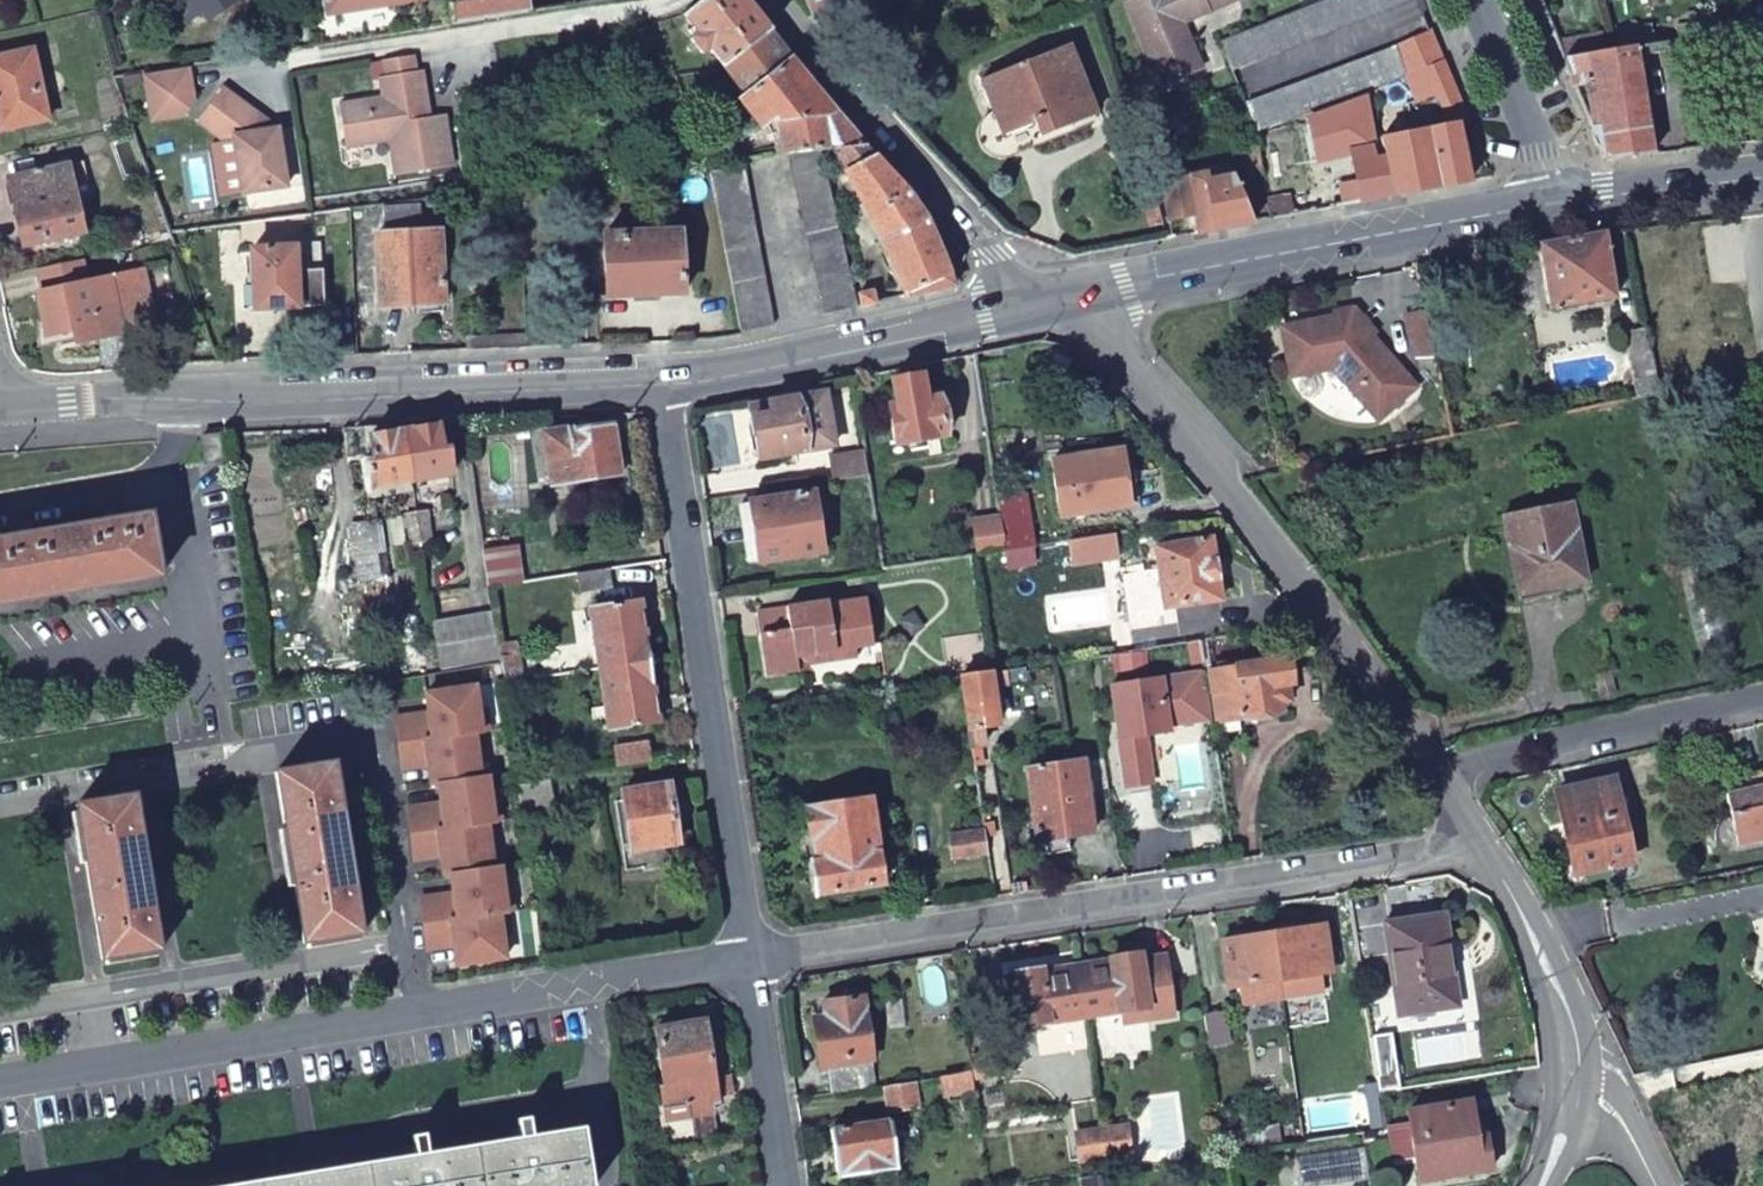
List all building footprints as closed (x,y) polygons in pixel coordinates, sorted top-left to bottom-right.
[(156,1),(179,33),(203,18),(208,26),(246,0),(157,0),(156,1)] [(311,47),(453,26),(448,0),(332,0),(334,13),(306,17),(311,47)] [(453,26),(530,13),(528,0),(448,0),(453,26)] [(743,0),(702,0),(683,15),(689,22),(684,26),(690,32),(686,35),(699,49),(706,43),(724,65),(768,31),(743,0)] [(816,9),(839,0),(812,0),(816,9)] [(1165,88),(1206,71),(1183,17),(1225,0),(1127,0),(1165,88)] [(1225,42),(1236,68),(1397,0),(1326,0),(1225,42)] [(791,61),(768,31),(724,65),(747,94),(791,61)] [(1338,97),(1371,85),(1405,71),(1419,103),(1442,94),(1454,122),(1467,119),(1431,32),(1250,102),(1262,128),(1338,97)] [(1654,151),(1633,43),(1564,57),(1570,72),(1595,68),(1597,80),(1585,82),(1593,127),(1606,157),(1654,151)] [(1096,113),(1070,45),(982,79),(1010,147),(1096,113)] [(36,55),(0,63),(0,106),(1,109),(0,109),(0,120),(4,135),(50,124),(36,55)] [(416,75),(413,57),(384,61),(387,79),(381,80),(383,99),(341,106),(348,147),(390,141),(396,176),(453,167),(445,118),(430,121),(421,122),(418,102),(427,101),(423,74),(416,75)] [(823,150),(863,145),(791,61),(747,94),(739,100),(762,126),(776,117),(784,156),(790,155),(823,150)] [(187,66),(143,73),(150,119),(181,115),(192,99),(187,66)] [(1375,104),(1371,85),(1338,97),(1306,111),(1315,158),(1349,151),(1359,204),(1393,197),(1384,154),(1374,155),(1368,128),(1375,104)] [(260,114),(223,88),(199,120),(224,139),(234,137),(242,192),(286,186),(278,128),(262,130),(260,114)] [(421,122),(430,121),(427,101),(418,102),(421,122)] [(1151,113),(1135,118),(1138,129),(1154,123),(1151,113)] [(278,128),(260,114),(262,130),(278,128)] [(1381,137),(1384,154),(1393,197),(1470,183),(1454,122),(1381,137)] [(1147,161),(1163,154),(1154,123),(1138,129),(1146,159),(1147,161)] [(1244,148),(1251,178),(1267,174),(1260,144),(1244,148)] [(926,221),(863,145),(823,150),(831,171),(844,166),(877,229),(908,297),(955,287),(926,221)] [(854,297),(823,150),(790,155),(822,314),(857,306),(854,297)] [(739,336),(773,328),(745,167),(711,174),(739,336)] [(1200,232),(1252,223),(1229,167),(1161,181),(1168,217),(1195,213),(1200,232)] [(89,236),(74,171),(16,184),(31,249),(89,236)] [(1318,190),(1298,195),(1302,214),(1322,210),(1318,190)] [(1149,223),(1163,220),(1156,194),(1142,197),(1149,223)] [(1298,195),(1272,199),(1277,219),(1302,214),(1298,195)] [(425,206),(384,207),(385,235),(377,236),(381,308),(414,306),(415,312),(446,310),(441,231),(427,233),(425,206)] [(683,297),(678,232),(671,233),(671,227),(613,230),(614,235),(601,236),(605,302),(683,297)] [(1540,240),(1553,307),(1615,295),(1603,233),(1602,229),(1540,240)] [(296,273),(295,249),(250,252),(255,311),(324,305),(322,272),(296,273)] [(45,274),(50,297),(97,286),(92,264),(45,274)] [(157,324),(145,276),(97,286),(50,297),(46,298),(56,338),(78,332),(80,341),(157,324)] [(857,309),(878,305),(875,292),(854,297),(857,306),(857,309)] [(1335,318),(1282,327),(1291,377),(1332,369),(1377,421),(1415,388),(1387,355),(1372,358),(1369,340),(1375,334),(1354,309),(1334,313),(1335,318)] [(1424,313),(1405,316),(1414,357),(1432,354),(1424,313)] [(1622,331),(1634,399),(1658,394),(1644,327),(1622,331)] [(947,436),(940,397),(925,400),(921,376),(893,381),(897,405),(889,406),(896,445),(947,436)] [(835,445),(825,393),(750,406),(761,458),(835,445)] [(623,477),(616,424),(545,435),(553,487),(623,477)] [(437,425),(404,430),(412,481),(452,475),(448,449),(441,449),(437,425)] [(412,481),(404,430),(370,435),(374,460),(368,461),(372,488),(412,481)] [(1132,508),(1123,451),(1053,460),(1062,518),(1132,508)] [(832,458),(836,482),(870,476),(866,452),(832,458)] [(754,504),(763,564),(826,555),(817,495),(754,504)] [(750,565),(763,564),(754,504),(741,505),(750,565)] [(1584,584),(1568,505),(1502,517),(1517,598),(1584,584)] [(150,515),(87,526),(98,588),(161,577),(150,515)] [(429,516),(418,517),(421,542),(433,540),(429,516)] [(406,519),(409,543),(421,542),(418,517),(406,519)] [(975,521),(981,555),(1008,550),(1005,533),(1002,517),(975,521)] [(87,526),(24,536),(35,599),(98,588),(87,526)] [(1029,529),(1005,533),(1008,550),(1033,547),(1029,529)] [(0,540),(0,604),(35,599),(24,536),(0,540)] [(1165,611),(1221,601),(1210,539),(1153,548),(1165,611)] [(1033,547),(1008,550),(1011,571),(1036,566),(1033,547)] [(519,549),(483,555),(488,588),(524,583),(519,549)] [(853,649),(872,646),(865,601),(827,606),(826,602),(757,614),(767,679),(798,673),(797,666),(855,658),(853,649)] [(602,671),(651,664),(642,603),(592,611),(602,671)] [(434,624),(441,673),(452,672),(500,665),(497,648),(492,617),(434,624)] [(1123,655),(1186,645),(1182,624),(1120,633),(1123,655)] [(1227,661),(1223,640),(1203,643),(1205,664),(1227,661)] [(1205,664),(1203,643),(1190,644),(1194,666),(1205,664)] [(514,645),(497,648),(500,665),(503,685),(520,682),(514,645)] [(991,675),(986,645),(957,649),(962,679),(991,675)] [(1126,669),(1123,655),(1100,658),(1103,673),(1126,669)] [(1217,726),(1279,717),(1278,707),(1290,706),(1288,688),(1293,688),(1289,662),(1209,674),(1217,726)] [(661,723),(651,664),(602,671),(611,731),(661,723)] [(991,675),(962,679),(973,750),(986,749),(982,728),(998,726),(992,688),(1011,685),(1015,712),(1034,709),(1027,669),(991,675)] [(1113,688),(1128,790),(1154,786),(1148,738),(1171,734),(1170,728),(1209,723),(1202,675),(1113,688)] [(473,686),(424,694),(427,714),(428,720),(401,725),(404,743),(397,744),(399,763),(426,759),(427,766),(430,785),(437,784),(440,804),(441,810),(415,815),(418,833),(411,834),(413,854),(440,849),(441,857),(444,876),(451,875),(454,894),(455,901),(428,905),(431,924),(424,925),(427,944),(454,940),(455,947),(457,967),(507,959),(503,934),(500,913),(507,912),(504,892),(500,867),(493,869),(490,843),(486,823),(493,821),(490,801),(486,777),(480,778),(476,753),(472,732),(480,731),(477,711),(473,686)] [(477,711),(480,731),(487,730),(484,709),(477,711)] [(393,718),(397,744),(404,743),(401,725),(428,720),(427,714),(393,718)] [(480,731),(472,732),(476,753),(483,752),(480,731)] [(620,768),(651,763),(649,745),(617,750),(620,768)] [(426,759),(399,763),(401,770),(427,766),(426,759)] [(361,936),(333,764),(276,774),(303,944),(361,936)] [(1095,837),(1084,765),(1028,772),(1039,845),(1095,837)] [(1732,783),(1733,790),(1718,794),(1729,845),(1762,837),(1762,775),(1732,783)] [(518,783),(523,817),(555,813),(550,778),(518,783)] [(1626,858),(1610,778),(1553,788),(1570,871),(1626,858)] [(680,845),(670,786),(623,793),(632,853),(680,845)] [(160,951),(134,797),(76,807),(102,961),(160,951)] [(498,800),(490,801),(493,821),(500,820),(498,800)] [(411,834),(418,833),(415,815),(441,810),(440,804),(407,809),(411,834)] [(884,890),(870,805),(807,814),(811,843),(817,843),(821,866),(809,867),(815,900),(884,890)] [(493,821),(486,823),(490,843),(496,842),(493,821)] [(954,858),(989,853),(986,834),(951,839),(954,858)] [(440,849),(413,854),(414,860),(441,857),(440,849)] [(511,890),(504,892),(507,912),(514,911),(511,890)] [(428,905),(455,901),(454,894),(420,899),(424,925),(431,924),(428,905)] [(507,912),(500,913),(503,934),(510,933),(507,912)] [(1457,1010),(1444,918),(1385,927),(1399,1020),(1457,1010)] [(1324,928),(1273,936),(1284,1001),(1325,994),(1322,975),(1331,974),(1324,928)] [(1284,1001),(1273,936),(1223,944),(1230,990),(1240,988),(1243,1007),(1284,1001)] [(454,940),(427,944),(428,951),(455,947),(454,940)] [(1076,975),(1083,1020),(1120,1014),(1148,1010),(1151,1024),(1173,1019),(1164,961),(1140,965),(1139,957),(1108,962),(1109,970),(1076,975)] [(1108,962),(1075,967),(1076,975),(1109,970),(1108,962)] [(1076,975),(1075,967),(1043,971),(1044,980),(1076,975)] [(1022,1029),(1083,1020),(1076,975),(1044,980),(1043,971),(1014,976),(1015,985),(1022,1029)] [(830,1070),(834,1095),(875,1088),(871,1062),(874,1061),(864,999),(825,1004),(829,1030),(816,1031),(823,1070),(830,1070)] [(1148,1010),(1120,1014),(1122,1028),(1151,1024),(1148,1010)] [(1226,1015),(1205,1019),(1210,1049),(1231,1045),(1226,1015)] [(665,1091),(714,1083),(704,1024),(655,1032),(665,1091)] [(946,1096),(976,1091),(972,1071),(942,1077),(946,1096)] [(1377,1079),(1380,1095),(1401,1092),(1398,1076),(1377,1079)] [(665,1091),(658,1093),(668,1150),(717,1142),(711,1102),(717,1101),(714,1083),(665,1091)] [(891,1113),(920,1108),(917,1085),(886,1090),(891,1113)] [(1391,1157),(1414,1152),(1419,1178),(1486,1166),(1478,1123),(1469,1124),(1465,1103),(1406,1113),(1409,1124),(1386,1128),(1391,1157)] [(839,1179),(900,1171),(892,1121),(831,1132),(839,1179)] [(1102,1131),(1106,1156),(1131,1153),(1128,1126),(1102,1131)] [(1081,1160),(1106,1156),(1102,1131),(1076,1134),(1081,1160)] [(476,1149),(482,1185),(592,1185),(583,1132),(476,1149)] [(368,1167),(372,1185),(482,1185),(476,1149),(368,1167)] [(261,1184),(261,1185),(372,1185),(368,1167),(261,1184)]
